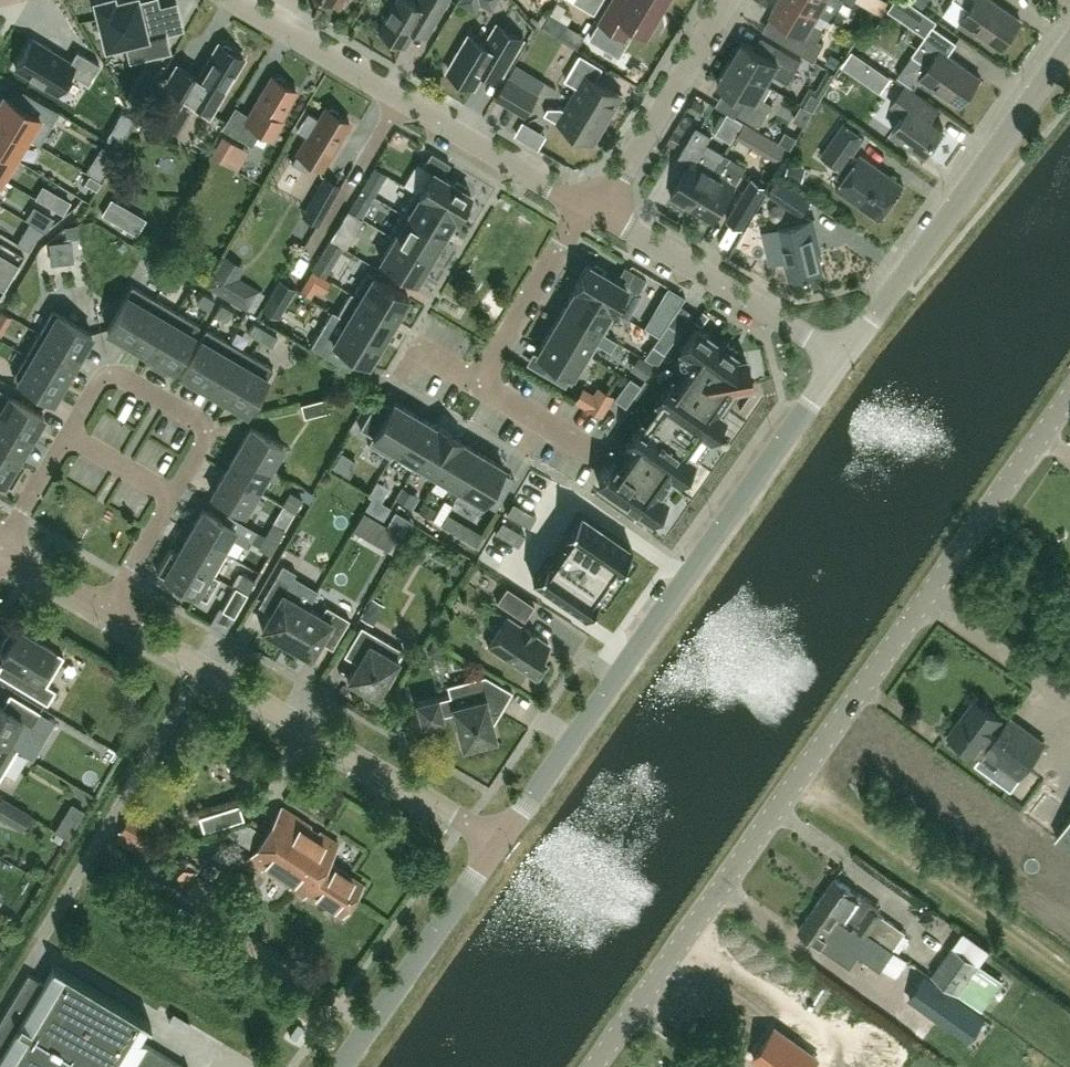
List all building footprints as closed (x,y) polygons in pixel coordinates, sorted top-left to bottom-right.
[(170,50),(158,0),(139,0),(138,0),(95,0),(107,45),(145,35),(150,55),(170,50)] [(449,0),(420,0),(418,3),(414,0),(398,0),(381,29),(407,44),(416,29),(428,35),(449,0)] [(595,13),(603,0),(574,0),(595,13)] [(659,14),(668,0),(613,0),(600,21),(614,29),(630,37),(637,25),(649,32),(650,29),(654,32),(660,30),(665,23),(663,17),(659,14)] [(818,39),(824,30),(812,23),(819,12),(800,0),(778,0),(771,12),(794,25),(784,42),(814,60),(824,43),(818,39)] [(819,12),(832,19),(843,0),(800,0),(819,12)] [(915,30),(926,14),(906,0),(895,0),(888,10),(915,30)] [(1021,18),(995,0),(960,0),(969,7),(961,18),(1001,46),(1021,18)] [(945,18),(939,26),(962,42),(967,35),(945,18)] [(486,43),(470,34),(449,69),(475,85),(485,68),(500,77),(523,38),(498,23),(486,43)] [(960,104),(980,76),(948,53),(956,41),(933,24),(912,53),(928,64),(920,76),(960,104)] [(68,62),(31,40),(14,68),(56,93),(68,72),(87,83),(98,64),(75,51),(68,62)] [(766,83),(766,82),(772,73),(788,82),(801,60),(779,46),(772,57),(743,40),(731,62),(766,83)] [(217,100),(244,56),(233,50),(233,47),(226,43),(223,44),(221,42),(213,54),(212,53),(205,64),(206,64),(193,85),(217,100)] [(880,93),(891,78),(852,51),(842,66),(880,93)] [(572,96),(609,118),(623,94),(597,78),(604,67),(581,53),(565,79),(578,86),(572,96)] [(772,85),(766,82),(766,83),(731,62),(718,83),(745,99),(737,112),(759,126),(773,103),(764,98),(772,85)] [(257,98),(258,99),(240,131),(255,140),(262,128),(272,134),(282,117),(280,115),(296,87),(284,80),(285,78),(279,75),(278,77),(273,74),(266,86),(264,85),(257,98)] [(526,115),(539,93),(510,76),(497,98),(526,115)] [(925,153),(942,127),(925,115),(932,104),(905,85),(892,105),(905,113),(893,131),(925,153)] [(810,87),(800,104),(813,112),(823,96),(810,87)] [(0,98),(0,120),(26,136),(38,143),(57,110),(26,91),(19,103),(3,93),(0,98)] [(545,113),(594,142),(609,118),(572,96),(565,108),(562,106),(549,106),(545,113)] [(321,166),(350,119),(339,113),(339,110),(333,106),(329,107),(327,106),(320,118),(308,111),(298,128),(309,134),(293,160),(305,167),(310,159),(321,166)] [(14,157),(26,136),(0,120),(0,148),(14,157)] [(879,217),(902,183),(860,153),(854,162),(848,158),(863,136),(844,122),(822,153),(848,171),(837,187),(879,217)] [(692,208),(721,159),(704,148),(712,134),(697,125),(679,156),(690,162),(670,195),(692,208)] [(229,166),(242,144),(224,133),(211,155),(229,166)] [(2,177),(14,157),(0,148),(0,176),(2,177)] [(416,190),(457,215),(471,192),(465,189),(467,186),(457,180),(455,183),(443,176),(451,163),(432,151),(423,165),(432,171),(419,192),(416,190)] [(725,152),(721,159),(692,208),(713,220),(746,164),(725,152)] [(375,167),(365,184),(375,190),(386,173),(375,167)] [(94,187),(99,180),(87,173),(83,180),(94,187)] [(801,213),(811,198),(777,174),(768,190),(801,213)] [(340,185),(325,176),(303,214),(318,223),(340,185)] [(752,177),(727,219),(742,228),(767,186),(752,177)] [(120,215),(134,207),(124,190),(110,198),(120,215)] [(416,190),(402,212),(442,236),(455,215),(456,216),(457,215),(416,190)] [(69,201),(57,194),(51,206),(63,212),(69,201)] [(372,194),(366,214),(388,221),(395,201),(372,194)] [(361,216),(369,201),(359,195),(350,209),(361,216)] [(145,219),(133,212),(124,227),(136,234),(145,219)] [(389,233),(429,258),(442,236),(402,212),(389,233)] [(49,222),(38,215),(33,223),(44,230),(49,222)] [(789,277),(822,269),(815,240),(818,240),(812,217),(777,226),(789,277)] [(416,280),(429,258),(389,233),(389,234),(394,237),(381,259),(416,280)] [(23,235),(18,243),(28,249),(33,241),(23,235)] [(341,247),(331,241),(323,254),(333,260),(341,247)] [(314,269),(324,275),(333,260),(323,254),(314,269)] [(0,270),(0,271),(11,277),(19,265),(7,258),(0,270)] [(588,263),(575,286),(616,311),(617,310),(613,308),(626,287),(637,293),(646,277),(624,265),(616,279),(604,273),(606,270),(596,263),(594,266),(588,263)] [(164,282),(170,272),(159,265),(153,275),(164,282)] [(367,270),(353,293),(395,318),(408,295),(367,270)] [(4,290),(11,277),(0,271),(0,288),(4,290)] [(176,289),(182,279),(170,272),(164,282),(176,289)] [(247,308),(258,290),(239,278),(228,297),(247,308)] [(281,279),(275,289),(264,308),(277,316),(288,296),(294,287),(281,279)] [(319,284),(309,279),(302,290),(312,296),(319,284)] [(129,341),(155,298),(132,285),(107,328),(129,341)] [(576,288),(563,309),(616,340),(617,339),(604,332),(616,311),(575,286),(574,287),(576,288)] [(197,301),(209,308),(215,298),(203,291),(197,301)] [(354,307),(347,319),(382,340),(395,318),(353,293),(353,294),(347,303),(354,307)] [(151,354),(177,311),(155,298),(129,341),(151,354)] [(221,302),(216,312),(227,319),(233,309),(221,302)] [(563,309),(550,331),(590,354),(597,342),(611,350),(616,340),(563,309)] [(0,313),(0,333),(11,315),(2,310),(0,313)] [(39,332),(78,355),(91,332),(53,310),(39,332)] [(177,311),(151,354),(174,367),(199,324),(177,311)] [(327,355),(334,342),(368,363),(382,340),(347,319),(346,320),(332,311),(312,346),(327,355)] [(249,331),(260,338),(266,328),(254,322),(249,331)] [(679,330),(668,322),(653,344),(664,352),(679,330)] [(750,382),(746,356),(740,357),(695,326),(680,347),(695,358),(624,467),(617,462),(602,484),(651,518),(666,497),(658,491),(671,474),(679,479),(694,458),(685,452),(701,430),(709,436),(724,414),(716,409),(733,385),(750,382)] [(203,385),(229,342),(206,328),(181,371),(203,385)] [(277,335),(266,328),(260,338),(272,345),(277,335)] [(549,360),(542,372),(565,385),(585,352),(590,355),(590,354),(550,331),(537,353),(549,360)] [(27,354),(65,377),(78,355),(39,332),(27,354)] [(229,342),(203,385),(225,398),(250,354),(229,342)] [(13,376),(52,399),(65,377),(27,354),(13,376)] [(250,354),(225,398),(247,411),(273,368),(250,354)] [(641,384),(630,376),(614,398),(626,406),(641,384)] [(575,399),(587,407),(593,395),(582,388),(575,399)] [(30,436),(43,414),(9,394),(0,409),(0,418),(30,436)] [(327,396),(301,403),(304,416),(330,409),(327,396)] [(391,456),(416,414),(393,400),(388,410),(375,402),(360,428),(373,435),(368,443),(391,456)] [(604,433),(614,414),(603,408),(593,427),(604,433)] [(414,466),(439,425),(438,425),(437,426),(416,414),(391,456),(392,457),(393,454),(414,466)] [(17,458),(30,436),(0,418),(0,448),(17,458)] [(436,479),(460,438),(439,425),(414,466),(436,479)] [(238,448),(270,467),(283,444),(251,426),(238,448)] [(460,438),(436,479),(458,492),(481,452),(461,440),(461,439),(460,438)] [(17,458),(0,448),(0,479),(11,486),(25,462),(17,458)] [(225,470),(257,489),(270,467),(238,448),(225,470)] [(499,475),(504,466),(481,452),(458,492),(455,497),(477,511),(486,497),(498,504),(511,483),(517,473),(516,473),(510,482),(499,475)] [(257,489),(225,470),(212,493),(244,511),(257,489)] [(302,498),(291,491),(283,504),(295,511),(302,498)] [(506,512),(514,517),(521,505),(513,501),(506,512)] [(528,510),(521,505),(514,517),(521,521),(528,510)] [(190,531),(226,552),(234,538),(242,543),(248,534),(239,530),(240,529),(203,508),(190,531)] [(415,520),(395,509),(387,523),(406,535),(415,520)] [(528,510),(521,521),(529,526),(536,514),(528,510)] [(552,557),(548,554),(532,577),(584,614),(601,591),(595,587),(602,577),(608,581),(608,580),(603,576),(610,566),(615,570),(632,547),(579,510),(563,533),(566,536),(552,557)] [(509,524),(501,520),(495,531),(502,536),(509,524)] [(266,534),(277,541),(285,528),(273,522),(266,534)] [(509,524),(502,536),(510,540),(517,529),(509,524)] [(518,545),(524,533),(517,529),(510,540),(518,545)] [(209,571),(209,572),(213,574),(226,552),(190,531),(178,552),(177,552),(209,571)] [(277,541),(266,534),(258,547),(270,553),(277,541)] [(177,552),(178,552),(170,547),(157,570),(195,593),(193,596),(194,597),(209,572),(209,571),(177,552)] [(255,580),(243,573),(236,585),(247,592),(255,580)] [(286,641),(307,606),(293,597),(299,588),(275,575),(261,599),(274,606),(261,627),(267,630),(265,633),(279,642),(281,639),(286,641)] [(247,592),(236,585),(222,609),(234,615),(247,592)] [(507,586),(497,601),(524,619),(534,604),(507,586)] [(630,610),(648,601),(643,590),(625,598),(630,610)] [(360,616),(372,623),(383,604),(371,597),(360,616)] [(307,606),(286,641),(291,644),(289,647),(304,656),(305,653),(311,656),(323,635),(335,642),(350,618),(326,605),(321,614),(307,606)] [(220,608),(211,623),(225,630),(234,615),(222,609),(220,608)] [(521,625),(507,616),(488,645),(529,673),(534,675),(539,674),(542,671),(544,666),(543,661),(539,658),(549,643),(535,634),(536,633),(522,623),(521,625)] [(404,649),(361,625),(348,648),(361,655),(349,677),(348,676),(347,678),(349,679),(351,680),(349,683),(364,692),(367,689),(376,694),(376,695),(377,696),(378,694),(384,683),(388,685),(395,673),(391,671),(398,660),(399,658),(398,658),(404,649)] [(63,655),(18,628),(16,632),(14,631),(9,633),(5,637),(3,641),(1,646),(1,652),(3,653),(1,657),(23,670),(15,683),(47,703),(55,689),(46,684),(63,655)] [(512,690),(488,676),(482,686),(438,698),(437,696),(417,701),(422,722),(443,716),(442,714),(454,711),(463,744),(462,744),(463,746),(465,746),(465,745),(475,742),(476,746),(493,742),(492,738),(494,737),(495,737),(496,737),(496,735),(495,736),(489,712),(499,709),(500,710),(512,690)] [(8,742),(16,729),(25,735),(40,711),(16,696),(8,709),(0,705),(0,738),(8,743),(8,742)] [(1000,718),(975,699),(949,734),(952,736),(950,739),(951,743),(966,755),(971,754),(973,751),(982,759),(987,752),(1020,776),(1043,743),(1009,718),(1000,730),(995,726),(1000,718)] [(0,738),(0,777),(17,748),(8,742),(8,743),(0,738)] [(0,798),(0,815),(10,820),(18,807),(1,797),(0,798)] [(317,872),(353,896),(363,881),(328,859),(338,842),(319,830),(318,832),(310,827),(311,824),(282,805),(265,831),(315,864),(317,872)] [(78,809),(70,820),(84,829),(91,818),(78,809)] [(130,816),(121,831),(141,843),(150,829),(130,816)] [(1056,836),(1069,846),(1069,816),(1056,836)] [(315,864),(265,831),(247,858),(262,868),(263,866),(291,884),(290,886),(304,895),(307,890),(342,913),(353,896),(317,872),(315,864)] [(233,878),(248,888),(254,879),(239,869),(233,878)] [(822,897),(894,948),(906,930),(879,911),(882,906),(862,892),(861,893),(836,876),(822,897)] [(894,948),(822,897),(800,928),(825,946),(827,943),(838,951),(845,942),(858,951),(859,949),(882,965),(894,948)] [(983,1009),(1004,978),(954,943),(933,974),(983,1009)] [(28,972),(0,1019),(0,1066),(186,1066),(138,1038),(147,1022),(149,1024),(150,1022),(53,963),(52,965),(54,966),(45,982),(28,972)] [(910,998),(968,1039),(983,1017),(925,976),(910,998)] [(784,1031),(762,1062),(769,1066),(824,1066),(827,1062),(784,1031)]
